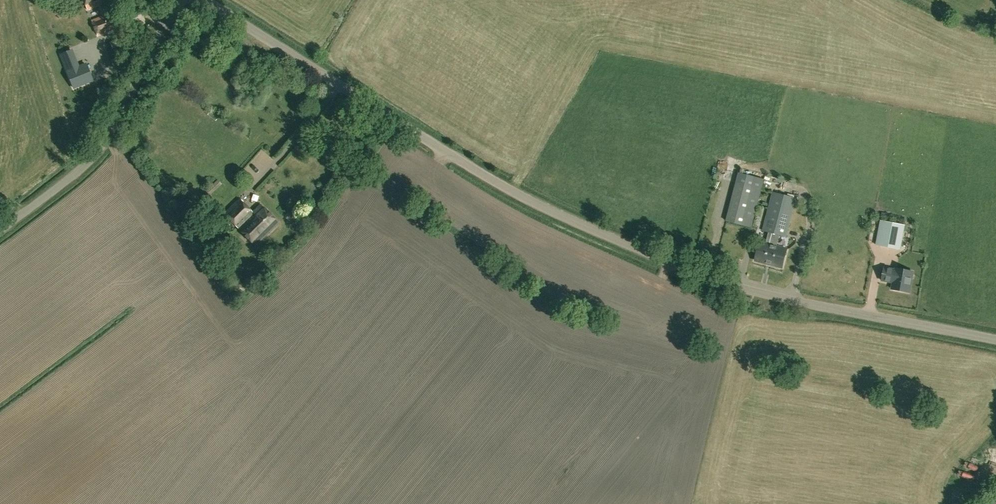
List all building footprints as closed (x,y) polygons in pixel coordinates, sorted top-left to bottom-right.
[(106,2),(112,0),(84,0),(88,10),(98,6),(102,16),(91,21),(97,36),(116,28),(106,2)] [(110,42),(113,49),(120,46),(118,39),(110,42)] [(82,46),(64,50),(68,68),(86,64),(82,46)] [(78,68),(68,72),(74,89),(93,81),(86,65),(78,68)] [(787,170),(786,177),(794,178),(795,170),(787,170)] [(738,174),(726,221),(751,227),(763,180),(738,174)] [(783,267),(787,249),(777,247),(780,235),(787,237),(797,198),(774,192),(767,221),(764,220),(761,230),(769,232),(766,244),(760,242),(756,261),(783,267)] [(279,224),(261,205),(253,213),(240,199),(225,214),(256,246),(279,224)] [(900,249),(905,225),(881,221),(876,245),(900,249)] [(864,265),(875,265),(875,260),(868,260),(868,256),(864,257),(864,265)] [(892,289),(909,292),(913,271),(896,268),(896,270),(884,267),(882,280),(893,282),(892,289)] [(737,293),(734,304),(748,308),(751,298),(737,293)]
